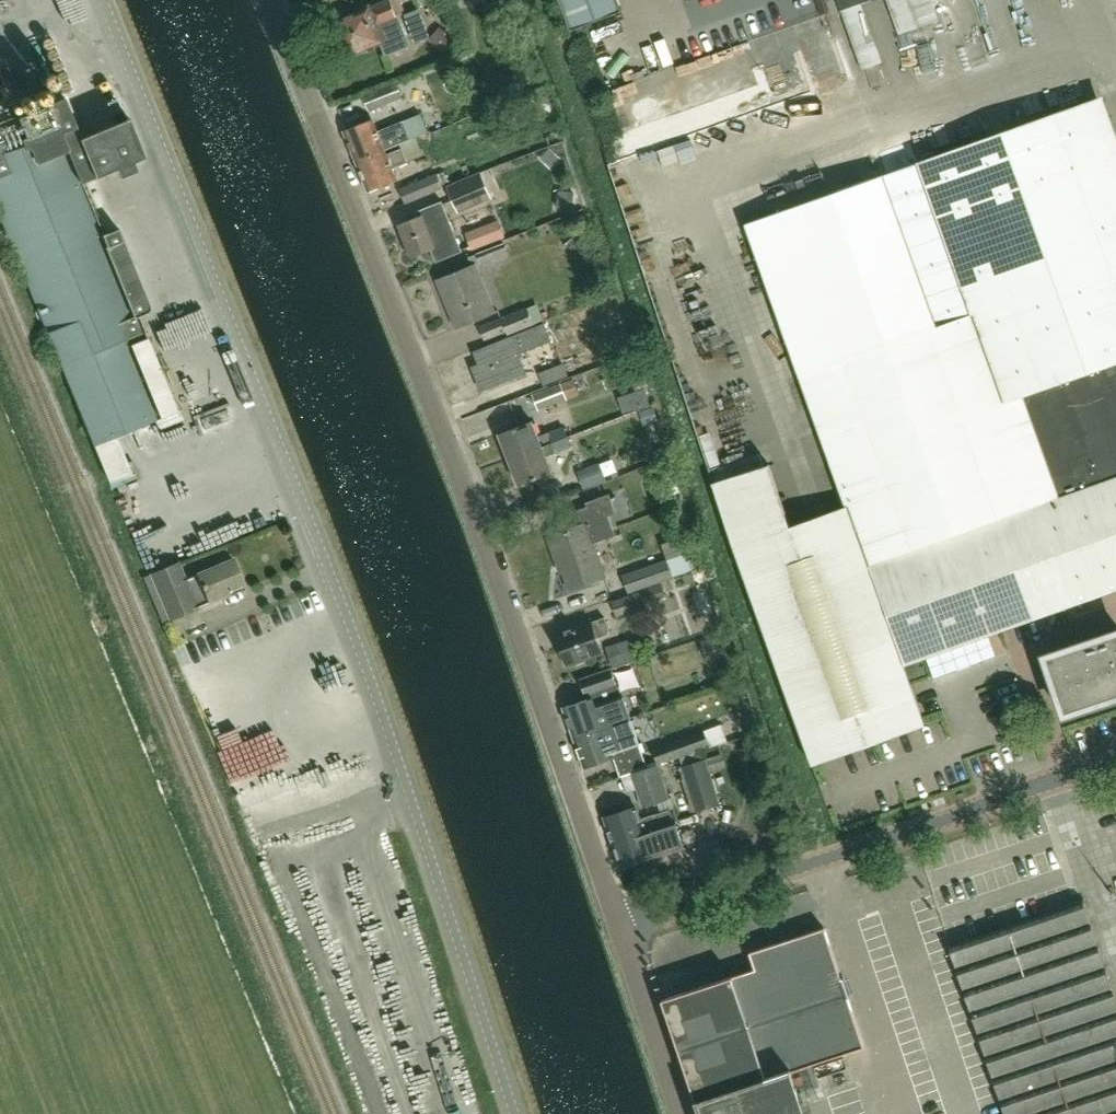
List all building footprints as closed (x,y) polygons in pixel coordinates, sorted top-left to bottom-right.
[(391,0),(385,0),(330,22),(337,40),(344,57),(381,43),(386,55),(409,46),(397,16),(391,0)] [(616,0),(561,0),(572,29),(620,11),(616,0)] [(759,52),(767,33),(765,32),(769,23),(761,19),(766,7),(752,1),(752,0),(732,0),(729,7),(734,9),(723,36),(759,52)] [(866,0),(837,0),(841,9),(866,0)] [(370,111),(404,97),(397,81),(363,95),(370,111)] [(115,169),(119,178),(137,170),(134,161),(145,156),(129,118),(81,137),(64,96),(37,108),(30,92),(0,104),(0,212),(110,480),(131,472),(137,470),(133,460),(126,462),(116,435),(155,419),(177,410),(144,328),(142,328),(137,315),(146,312),(148,310),(149,308),(150,306),(149,304),(118,228),(103,234),(82,182),(83,181),(96,176),(97,176),(115,169)] [(710,469),(714,482),(713,482),(734,547),(812,765),(925,724),(904,665),(1115,589),(1115,185),(1086,102),(919,162),(777,212),(743,225),(798,373),(845,505),(845,507),(790,527),(769,464),(764,465),(760,453),(710,469)] [(374,121),(345,132),(356,161),(386,150),(416,138),(416,137),(409,119),(378,131),(374,121)] [(386,150),(356,161),(368,190),(397,179),(392,168),(407,162),(401,146),(386,151),(386,150)] [(406,204),(444,188),(437,173),(400,189),(406,204)] [(481,174),(448,188),(458,212),(491,198),(481,174)] [(412,256),(430,249),(436,263),(463,252),(442,201),(416,211),(418,218),(399,225),(412,256)] [(474,230),(465,233),(472,251),(481,248),(474,230)] [(482,250),(508,241),(505,230),(478,239),(482,250)] [(481,264),(509,253),(505,243),(477,253),(481,264)] [(459,326),(495,312),(476,264),(437,280),(444,297),(447,296),(459,326)] [(528,307),(502,317),(480,327),(485,340),(507,332),(509,335),(536,325),(535,324),(540,322),(533,306),(528,308),(528,307)] [(175,360),(223,344),(212,311),(164,327),(175,360)] [(518,354),(550,341),(544,324),(536,327),(536,325),(509,335),(510,337),(497,343),(497,345),(477,353),(489,385),(524,371),(518,354)] [(637,391),(648,387),(636,354),(625,358),(637,391)] [(544,385),(569,376),(564,363),(539,372),(544,385)] [(561,383),(533,394),(539,410),(567,399),(561,383)] [(509,459),(567,437),(564,427),(538,437),(532,420),(499,433),(509,459)] [(546,456),(556,452),(571,446),(567,437),(509,459),(519,485),(552,472),(546,456)] [(586,488),(607,480),(600,464),(580,472),(586,488)] [(572,512),(578,526),(548,537),(560,569),(563,567),(571,588),(605,576),(593,544),(616,535),(609,516),(617,513),(609,494),(586,503),(587,506),(572,512)] [(202,533),(206,545),(225,538),(220,526),(202,533)] [(663,547),(667,559),(623,575),(629,593),(674,577),(698,568),(693,555),(695,554),(689,539),(663,547)] [(229,589),(244,583),(234,559),(198,573),(199,574),(186,579),(178,562),(152,573),(171,618),(197,607),(197,606),(230,592),(229,589)] [(618,616),(648,606),(642,590),(612,601),(618,616)] [(598,638),(611,633),(606,617),(592,622),(591,622),(556,634),(567,664),(602,651),(598,638)] [(1044,656),(1064,714),(1115,697),(1115,632),(1044,656)] [(726,633),(701,641),(708,662),(732,654),(726,633)] [(636,639),(629,641),(629,639),(607,647),(613,668),(636,661),(635,659),(642,657),(636,639)] [(742,679),(739,669),(724,674),(727,684),(742,679)] [(581,680),(588,700),(565,708),(575,737),(631,718),(625,701),(622,701),(611,670),(581,680)] [(760,731),(755,714),(744,718),(749,735),(760,731)] [(631,718),(575,737),(585,767),(614,757),(613,754),(640,745),(631,718)] [(703,731),(653,749),(659,764),(680,757),(680,756),(709,746),(703,731)] [(683,766),(677,768),(692,813),(721,803),(706,759),(704,759),(683,766)] [(644,807),(669,799),(658,764),(632,773),(644,807)] [(613,843),(674,823),(670,809),(640,819),(636,807),(605,817),(613,843)] [(674,823),(613,843),(622,868),(653,857),(669,852),(682,848),(687,846),(679,821),(674,823)] [(1105,966),(1113,963),(1091,899),(950,946),(1006,1113),(1115,1113),(1115,997),(1105,966)] [(800,1092),(819,1085),(812,1064),(865,1046),(848,995),(844,981),(826,928),(751,953),(752,954),(756,968),(747,971),(665,999),(664,999),(703,1113),(808,1113),(800,1092)]
